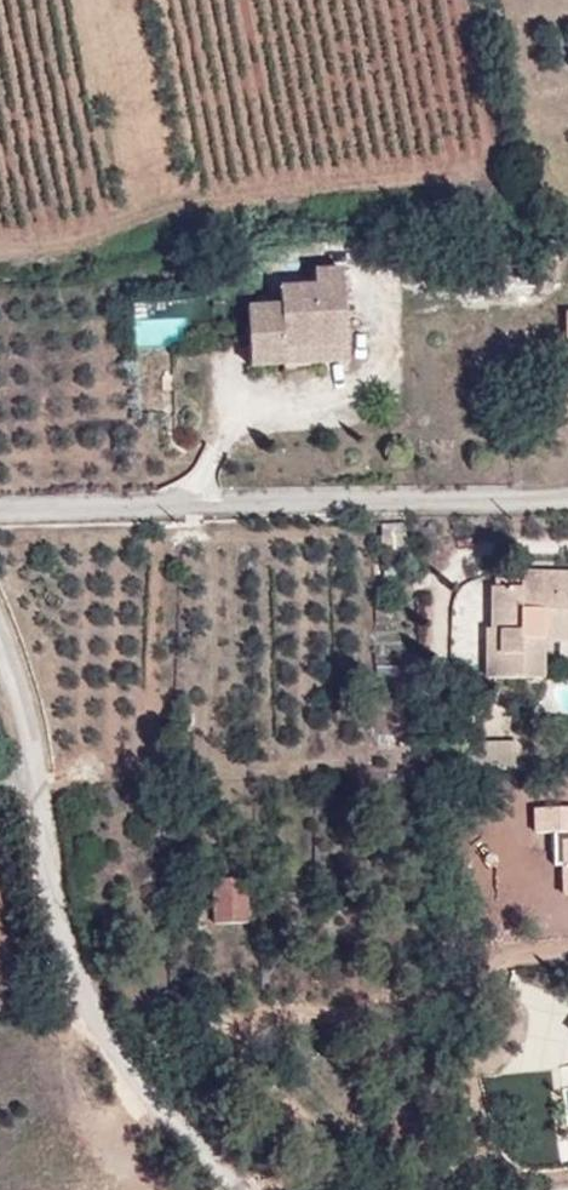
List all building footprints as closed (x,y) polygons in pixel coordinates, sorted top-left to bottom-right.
[(273,347),(333,336),(320,265),(297,269),(300,285),(266,291),(269,305),(236,311),(245,369),(276,362),(273,347)] [(211,292),(136,297),(139,344),(191,341),(190,309),(212,308),(211,292)] [(335,349),(333,336),(273,347),(276,362),(335,349)] [(530,571),(530,586),(512,586),(483,585),(484,633),(478,633),(480,679),(536,679),(536,641),(529,641),(529,622),(550,622),(550,641),(567,641),(567,572),(530,571)] [(530,571),(511,571),(512,586),(530,586),(530,571)] [(536,641),(550,641),(550,622),(529,622),(529,641),(536,641)] [(509,742),(466,742),(466,770),(509,769),(509,742)] [(534,810),(534,833),(554,832),(555,866),(561,866),(562,897),(567,896),(567,808),(534,810)] [(238,860),(208,860),(210,906),(239,906),(238,860)]
